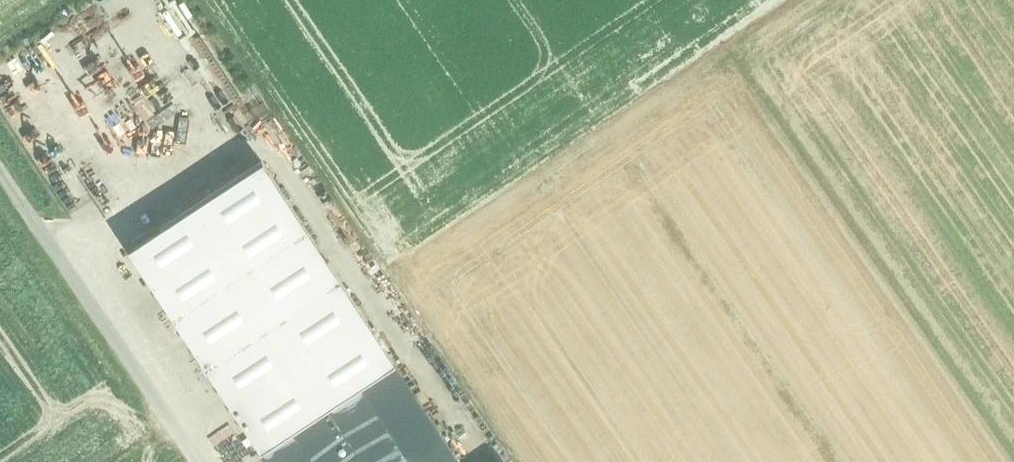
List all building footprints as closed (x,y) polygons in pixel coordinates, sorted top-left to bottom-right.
[(126,250),(265,461),(458,461),(260,162),(126,250)]
